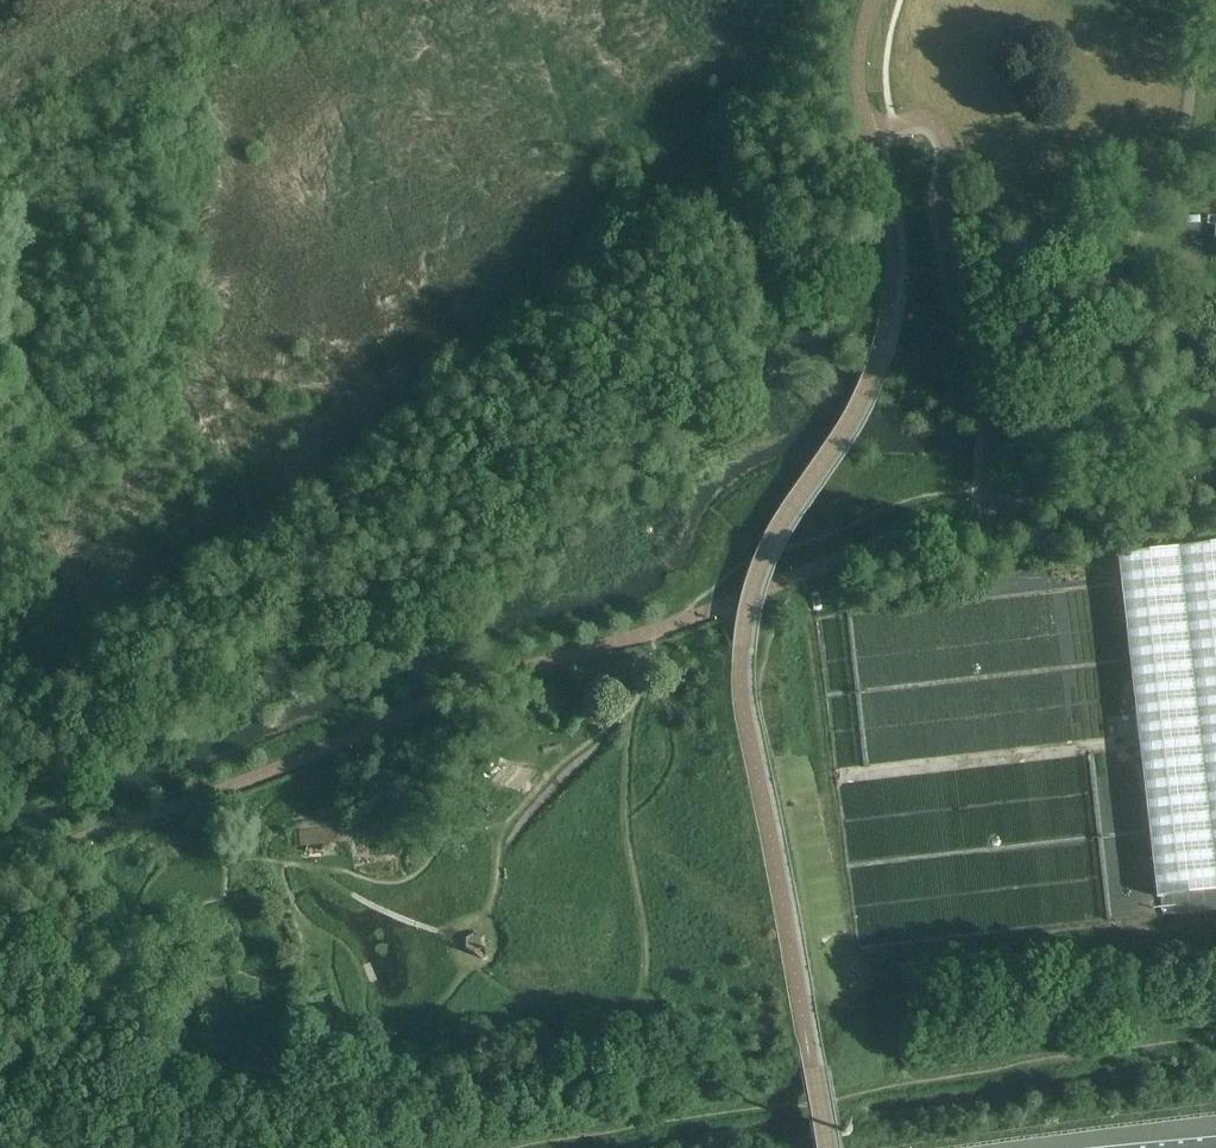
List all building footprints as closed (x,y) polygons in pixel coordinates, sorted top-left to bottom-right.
[(1118,553),(1157,895),(1215,888),(1215,542),(1118,553)] [(301,845),(339,841),(338,826),(299,830),(301,845)]
